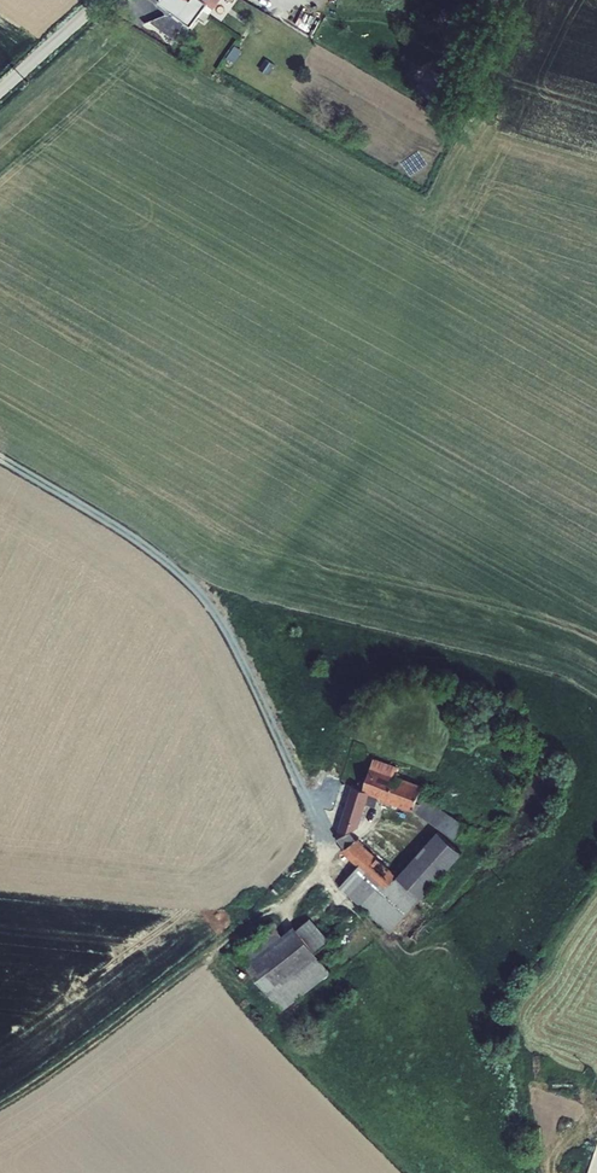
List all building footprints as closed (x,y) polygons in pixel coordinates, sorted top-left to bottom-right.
[(220,0),(160,0),(158,3),(193,25),(208,3),(216,8),(220,0)] [(155,23),(175,37),(183,24),(163,11),(155,23)] [(354,834),(370,793),(411,809),(422,783),(396,773),(400,765),(374,755),(361,787),(354,785),(332,838),(348,845),(352,834),(354,834)] [(455,836),(465,822),(424,796),(415,810),(455,836)] [(437,829),(398,872),(356,836),(343,851),(358,864),(339,885),(392,931),(463,851),(437,829)] [(239,958),(284,1011),(332,971),(316,952),(331,939),(310,914),(282,937),(274,928),(239,958)]
